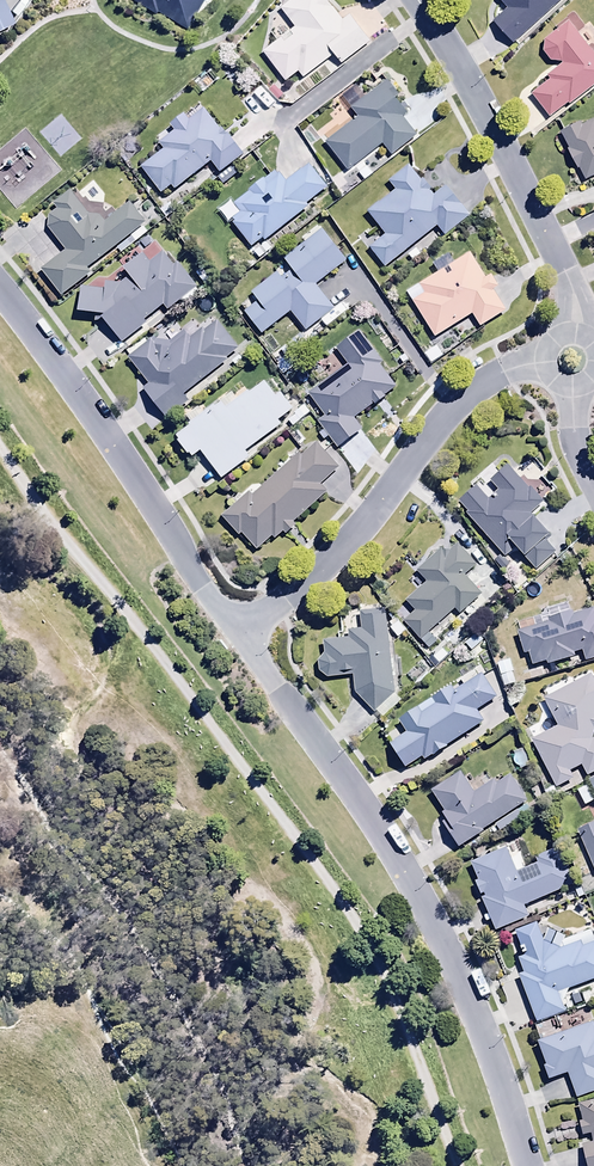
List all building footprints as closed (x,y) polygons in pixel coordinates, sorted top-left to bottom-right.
[(14,28),(2,3),(5,2),(4,0),(0,0),(0,35),(14,28)] [(127,0),(156,18),(158,16),(188,34),(209,0),(127,0)] [(343,23),(326,0),(298,0),(281,12),(295,31),(263,54),(286,86),(300,76),(304,82),(336,59),(342,67),(372,45),(352,17),(343,23)] [(561,0),(497,0),(508,13),(496,24),(513,44),(561,0)] [(546,42),(545,56),(553,65),(562,66),(564,68),(547,80),(550,84),(532,97),(549,120),(569,105),(570,106),(593,88),(593,57),(570,25),(546,42)] [(352,112),(358,121),(326,145),(348,175),(384,148),(391,157),(417,138),(403,118),(410,113),(389,84),(352,112)] [(175,193),(211,166),(220,178),(244,160),(223,132),(220,133),(205,113),(190,123),(186,118),(171,129),(176,135),(159,148),(164,156),(143,171),(163,197),(172,190),(175,193)] [(583,128),(582,125),(562,135),(586,183),(593,179),(593,123),(583,128)] [(266,244),(310,210),(308,208),(328,193),(309,168),(286,187),(277,176),(235,208),(241,217),(232,224),(252,251),(264,242),(266,244)] [(385,270),(437,230),(444,240),(470,220),(447,190),(435,200),(431,194),(432,193),(424,183),(422,184),(410,169),(391,184),(398,193),(369,215),(387,238),(370,250),(385,270)] [(88,272),(130,239),(135,245),(148,236),(143,229),(146,227),(129,206),(105,225),(101,219),(90,219),(88,220),(72,196),(54,208),(58,214),(51,220),(50,232),(67,254),(41,273),(62,300),(92,277),(88,272)] [(346,263),(322,233),(285,263),(293,274),(283,282),(279,277),(252,298),(258,305),(244,316),(262,339),(291,316),(306,335),(334,313),(314,289),(346,263)] [(109,320),(104,324),(122,347),(147,326),(145,324),(164,308),(169,314),(197,291),(177,267),(173,270),(163,257),(151,267),(143,258),(125,274),(130,280),(120,289),(108,288),(108,293),(81,292),(80,319),(109,320)] [(491,280),(486,283),(471,258),(420,290),(425,299),(413,306),(436,342),(473,318),(481,331),(506,316),(494,295),(499,292),(491,280)] [(202,333),(200,335),(193,326),(171,345),(154,343),(130,361),(151,389),(145,393),(167,423),(190,406),(183,397),(228,364),(226,362),(240,351),(218,324),(205,335),(202,333)] [(337,354),(348,369),(309,398),(325,420),(318,425),(338,452),(362,434),(354,422),(397,391),(381,368),(383,366),(361,336),(337,354)] [(307,346),(300,338),(288,348),(295,357),(307,346)] [(302,366),(295,357),(278,371),(284,380),(302,366)] [(247,456),(282,430),(278,425),(294,413),(282,397),(277,401),(267,388),(253,398),(251,396),(228,413),(224,408),(217,413),(216,412),(192,430),(193,432),(178,443),(194,464),(203,457),(223,483),(252,462),(247,456)] [(293,431),(311,416),(304,408),(294,417),(295,418),(288,425),(293,431)] [(299,458),(253,499),(251,496),(222,521),(240,541),(242,538),(257,556),(275,540),(277,542),(286,535),(289,539),(297,532),(293,527),(328,496),(321,488),(339,472),(316,447),(301,460),(299,458)] [(475,483),(457,498),(503,554),(513,545),(535,570),(556,552),(544,537),(548,534),(531,512),(543,502),(529,485),(526,487),(507,464),(488,479),(497,490),(487,498),(475,483)] [(438,642),(429,633),(454,611),(458,616),(482,594),(463,574),(474,564),(455,544),(445,553),(440,548),(415,571),(423,580),(402,599),(412,610),(400,621),(428,651),(438,642)] [(548,623),(515,632),(522,656),(528,654),(531,666),(544,662),(545,665),(573,657),(572,654),(581,652),(584,661),(593,659),(593,611),(593,608),(570,614),(570,612),(547,619),(548,623)] [(401,701),(393,693),(384,609),(358,612),(360,630),(346,632),(347,639),(322,641),(323,654),(317,660),(318,671),(325,676),(351,675),(352,692),(382,719),(401,701)] [(470,652),(482,641),(475,633),(463,644),(470,652)] [(510,673),(497,677),(502,691),(515,687),(510,673)] [(423,761),(483,723),(475,710),(495,698),(481,675),(452,693),(449,688),(396,721),(404,734),(389,742),(405,767),(421,757),(423,761)] [(593,682),(589,676),(542,698),(555,726),(530,738),(553,787),(572,778),(569,772),(580,766),(585,776),(593,772),(593,738),(593,733),(593,683),(593,682)] [(515,717),(507,705),(491,714),(499,727),(515,717)] [(482,828),(526,800),(509,775),(493,785),(490,781),(473,793),(459,771),(430,790),(445,813),(438,817),(458,847),(483,830),(482,828)] [(574,830),(593,873),(593,821),(574,830)] [(509,858),(505,848),(469,863),(477,882),(471,884),(478,900),(481,899),(494,930),(528,916),(524,906),(570,886),(554,849),(534,858),(536,864),(524,869),(518,854),(509,858)] [(593,980),(593,942),(580,947),(578,941),(557,949),(541,941),(534,922),(511,931),(521,956),(515,959),(521,973),(515,975),(535,1024),(565,1012),(558,994),(593,980)] [(536,1041),(545,1066),(542,1066),(546,1079),(565,1073),(574,1097),(593,1090),(593,1034),(590,1023),(536,1041)] [(576,1104),(580,1121),(578,1122),(581,1136),(588,1134),(589,1142),(580,1144),(585,1165),(593,1165),(593,1100),(576,1104)]
